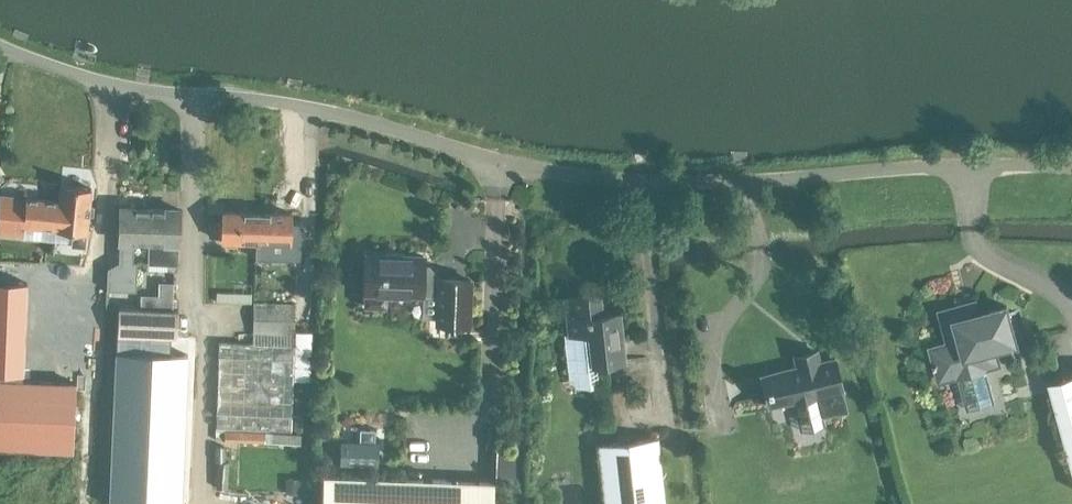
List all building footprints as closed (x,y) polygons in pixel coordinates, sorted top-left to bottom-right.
[(60,203),(58,229),(72,230),(70,246),(85,247),(87,229),(88,229),(92,189),(61,187),(60,203)] [(0,207),(0,232),(23,235),(24,225),(58,229),(60,203),(1,198),(0,207)] [(151,241),(152,209),(121,208),(121,243),(121,263),(110,268),(110,289),(139,290),(140,261),(136,261),(136,241),(151,241)] [(152,209),(151,241),(169,242),(169,263),(179,261),(180,243),(181,243),(181,209),(152,209)] [(224,241),(258,241),(258,211),(225,211),(224,221),(212,221),(211,235),(224,235),(224,241)] [(258,211),(258,241),(290,241),(291,237),(303,237),(304,223),(291,223),(291,212),(258,211)] [(468,323),(470,280),(439,278),(438,280),(434,279),(434,274),(428,267),(423,266),(424,256),(404,255),(404,253),(386,252),(386,254),(367,253),(365,292),(369,292),(369,294),(383,294),(383,292),(422,294),(422,290),(438,291),(437,322),(468,323)] [(143,303),(176,303),(175,277),(160,278),(160,290),(142,291),(143,303)] [(22,376),(26,284),(0,283),(0,375),(22,376)] [(291,430),(291,424),(293,391),(293,388),(294,334),(296,335),(296,303),(253,302),(252,293),(218,292),(217,301),(252,302),(252,333),(251,344),(219,342),(215,439),(300,443),(301,434),(225,430),(225,428),(291,430)] [(567,337),(587,335),(590,365),(623,361),(618,313),(601,315),(599,294),(563,298),(567,337)] [(931,348),(940,381),(959,375),(966,401),(992,394),(985,368),(1000,364),(995,348),(1018,341),(1008,306),(975,315),(974,310),(943,319),(950,343),(931,348)] [(110,503),(181,503),(187,354),(170,353),(171,336),(177,336),(178,310),(118,307),(110,503)] [(763,368),(769,401),(797,396),(802,421),(850,411),(838,351),(820,354),(819,345),(794,350),(796,362),(763,368)] [(1071,463),(1071,376),(1050,382),(1053,393),(1071,463)] [(22,380),(0,379),(0,451),(71,454),(74,383),(22,380)] [(360,428),(359,440),(340,439),(340,463),(378,464),(378,441),(375,441),(375,440),(375,428),(360,428)] [(598,446),(604,503),(663,503),(655,438),(598,446)] [(218,461),(216,487),(228,488),(234,489),(235,469),(230,468),(230,463),(224,462),(225,447),(215,446),(214,458),(214,461),(218,461)] [(444,479),(322,473),(321,503),(491,503),(492,481),(444,479)] [(301,493),(301,485),(286,484),(286,493),(301,493)]
